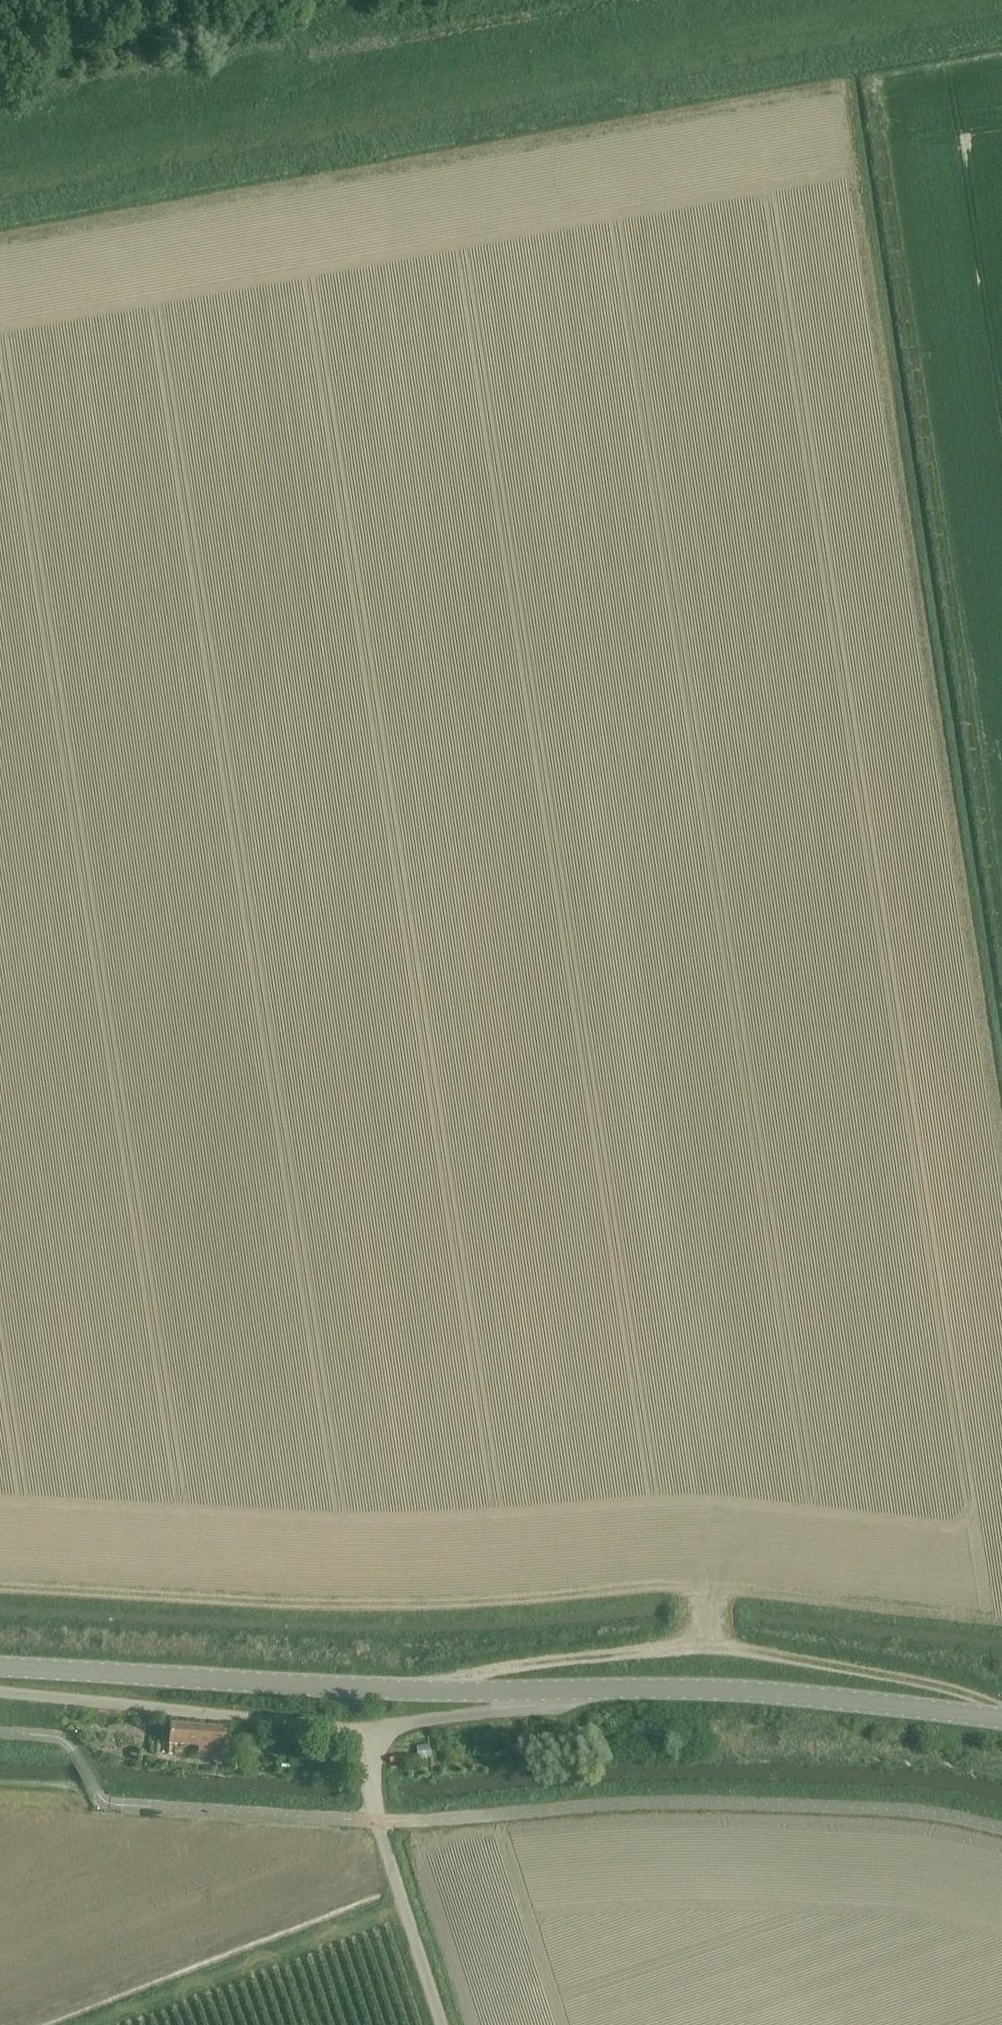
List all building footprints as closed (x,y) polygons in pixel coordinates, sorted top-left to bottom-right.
[(169,1745),(197,1748),(196,1757),(223,1760),(225,1729),(170,1725),(169,1745)]
